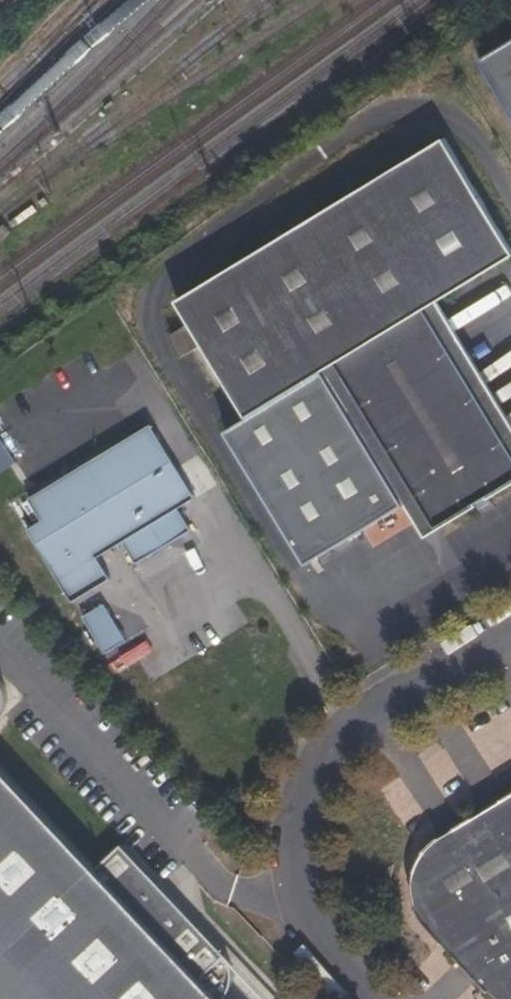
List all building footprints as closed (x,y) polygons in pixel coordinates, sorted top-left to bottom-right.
[(483,60),(510,106),(510,43),(483,60)] [(176,300),(190,322),(203,344),(247,418),(226,431),(308,566),(405,506),(426,538),(510,486),(510,420),(439,302),(510,257),(510,245),(445,137),(176,300)] [(185,355),(203,344),(190,322),(171,334),(185,355)] [(43,522),(29,531),(74,603),(112,580),(99,559),(196,499),(152,426),(30,500),(43,522)] [(15,461),(0,434),(0,469),(15,461)] [(102,648),(124,636),(105,601),(83,613),(102,648)] [(1,717),(3,716),(4,714),(5,712),(6,711),(7,709),(8,707),(8,705),(9,702),(9,700),(9,698),(9,696),(9,694),(8,692),(8,690),(7,688),(6,686),(5,684),(4,682),(2,681),(1,679),(0,678),(0,719),(1,717)] [(220,997),(229,988),(234,976),(233,964),(228,955),(209,934),(123,844),(97,869),(0,770),(0,998),(223,998),(220,997)] [(449,950),(496,998),(510,998),(510,792),(437,837),(423,849),(415,863),(412,874),(410,892),(417,912),(425,924),(449,950)]
